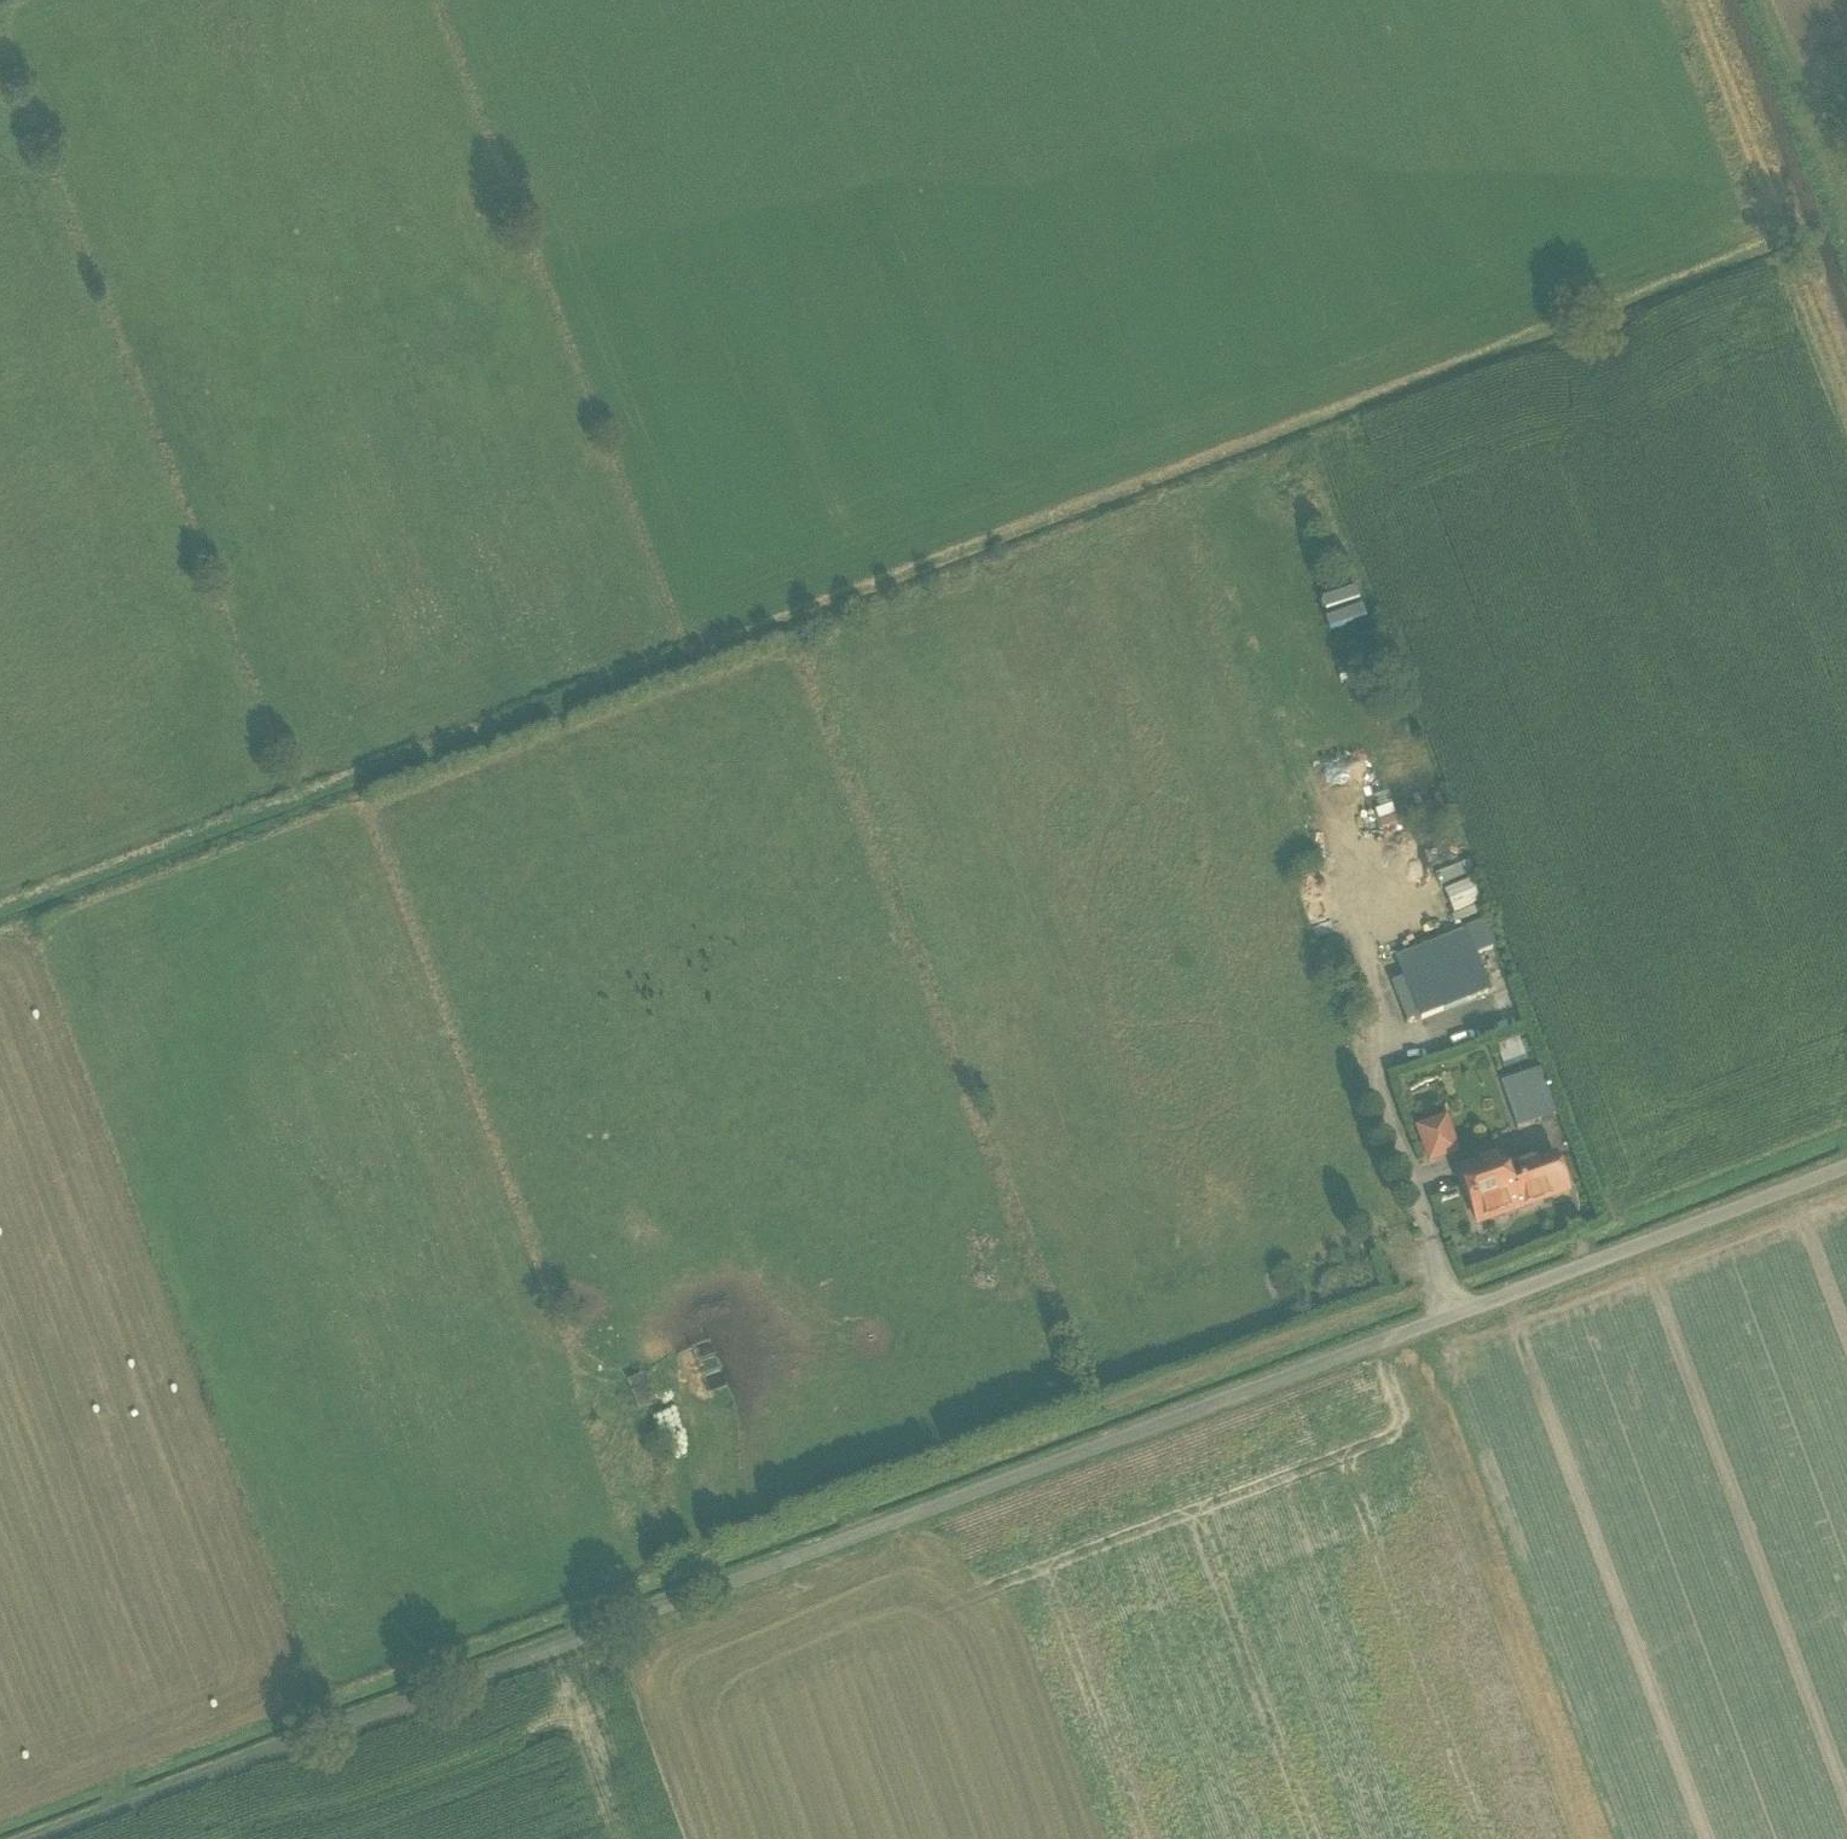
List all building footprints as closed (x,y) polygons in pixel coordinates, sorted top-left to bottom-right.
[(1396,804),(1377,809),(1382,827),(1401,822),(1396,804)] [(1456,908),(1481,902),(1477,884),(1451,891),(1456,908)] [(1464,933),(1473,955),(1494,946),(1485,925),(1464,933)] [(1421,1019),(1488,992),(1473,955),(1464,933),(1397,960),(1405,979),(1421,1019)] [(1349,948),(1331,956),(1336,967),(1354,960),(1349,948)] [(1408,1024),(1421,1019),(1405,979),(1392,984),(1408,1024)] [(1542,1068),(1502,1082),(1518,1128),(1558,1114),(1542,1068)] [(1446,1117),(1417,1128),(1430,1162),(1458,1152),(1446,1117)] [(1501,1156),(1459,1171),(1466,1188),(1465,1188),(1478,1226),(1569,1193),(1556,1157),(1535,1164),(1507,1174),(1505,1167),(1501,1156)] [(1532,1157),(1505,1167),(1507,1174),(1535,1164),(1532,1157)] [(715,1341),(690,1351),(706,1391),(731,1381),(715,1341)] [(633,1376),(644,1403),(659,1397),(649,1370),(633,1376)]
